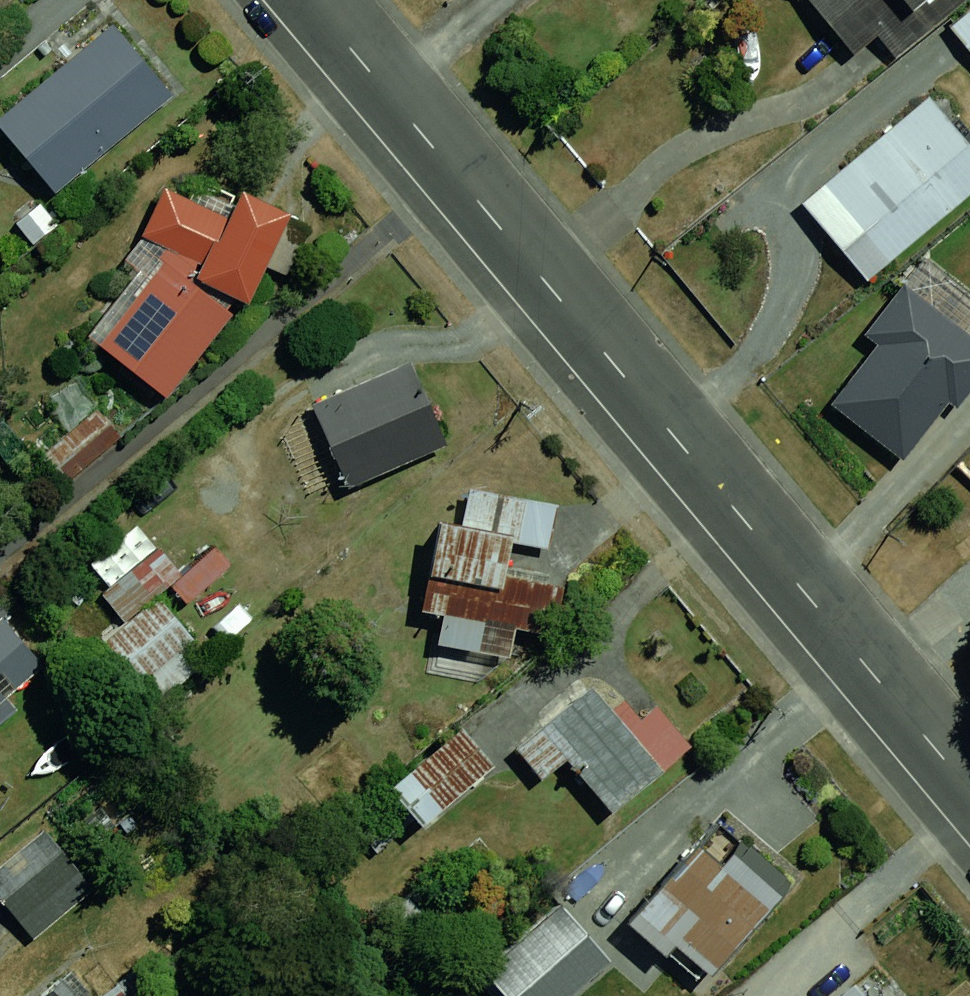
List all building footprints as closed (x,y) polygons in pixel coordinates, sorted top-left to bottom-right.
[(842,51),(910,0),(804,0),(842,51)] [(945,19),(969,47),(969,0),(967,0),(945,19)] [(0,102),(0,132),(56,206),(181,112),(110,19),(0,102)] [(792,189),(860,277),(969,192),(969,138),(928,84),(792,189)] [(295,231),(190,164),(150,236),(253,297),(295,231)] [(117,241),(48,349),(121,396),(190,287),(117,241)] [(812,396),(897,466),(969,379),(969,323),(914,275),(812,396)] [(405,357),(294,403),(330,487),(440,440),(405,357)] [(131,429),(103,398),(36,461),(64,492),(131,429)] [(572,497),(447,479),(427,619),(552,637),(572,497)] [(118,617),(164,582),(182,606),(234,566),(215,541),(177,570),(156,542),(96,588),(118,617)] [(143,697),(202,658),(159,591),(99,631),(143,697)] [(37,667),(0,616),(0,695),(37,667)] [(591,673),(508,740),(541,780),(569,757),(617,815),(671,771),(591,673)] [(489,762),(455,722),(380,786),(414,826),(489,762)] [(0,851),(0,918),(19,940),(89,881),(37,819),(0,851)] [(714,819),(624,922),(702,990),(792,886),(714,819)] [(473,963),(501,995),(542,995),(599,948),(555,895),(473,963)] [(824,995),(885,995),(860,966),(824,995)]
